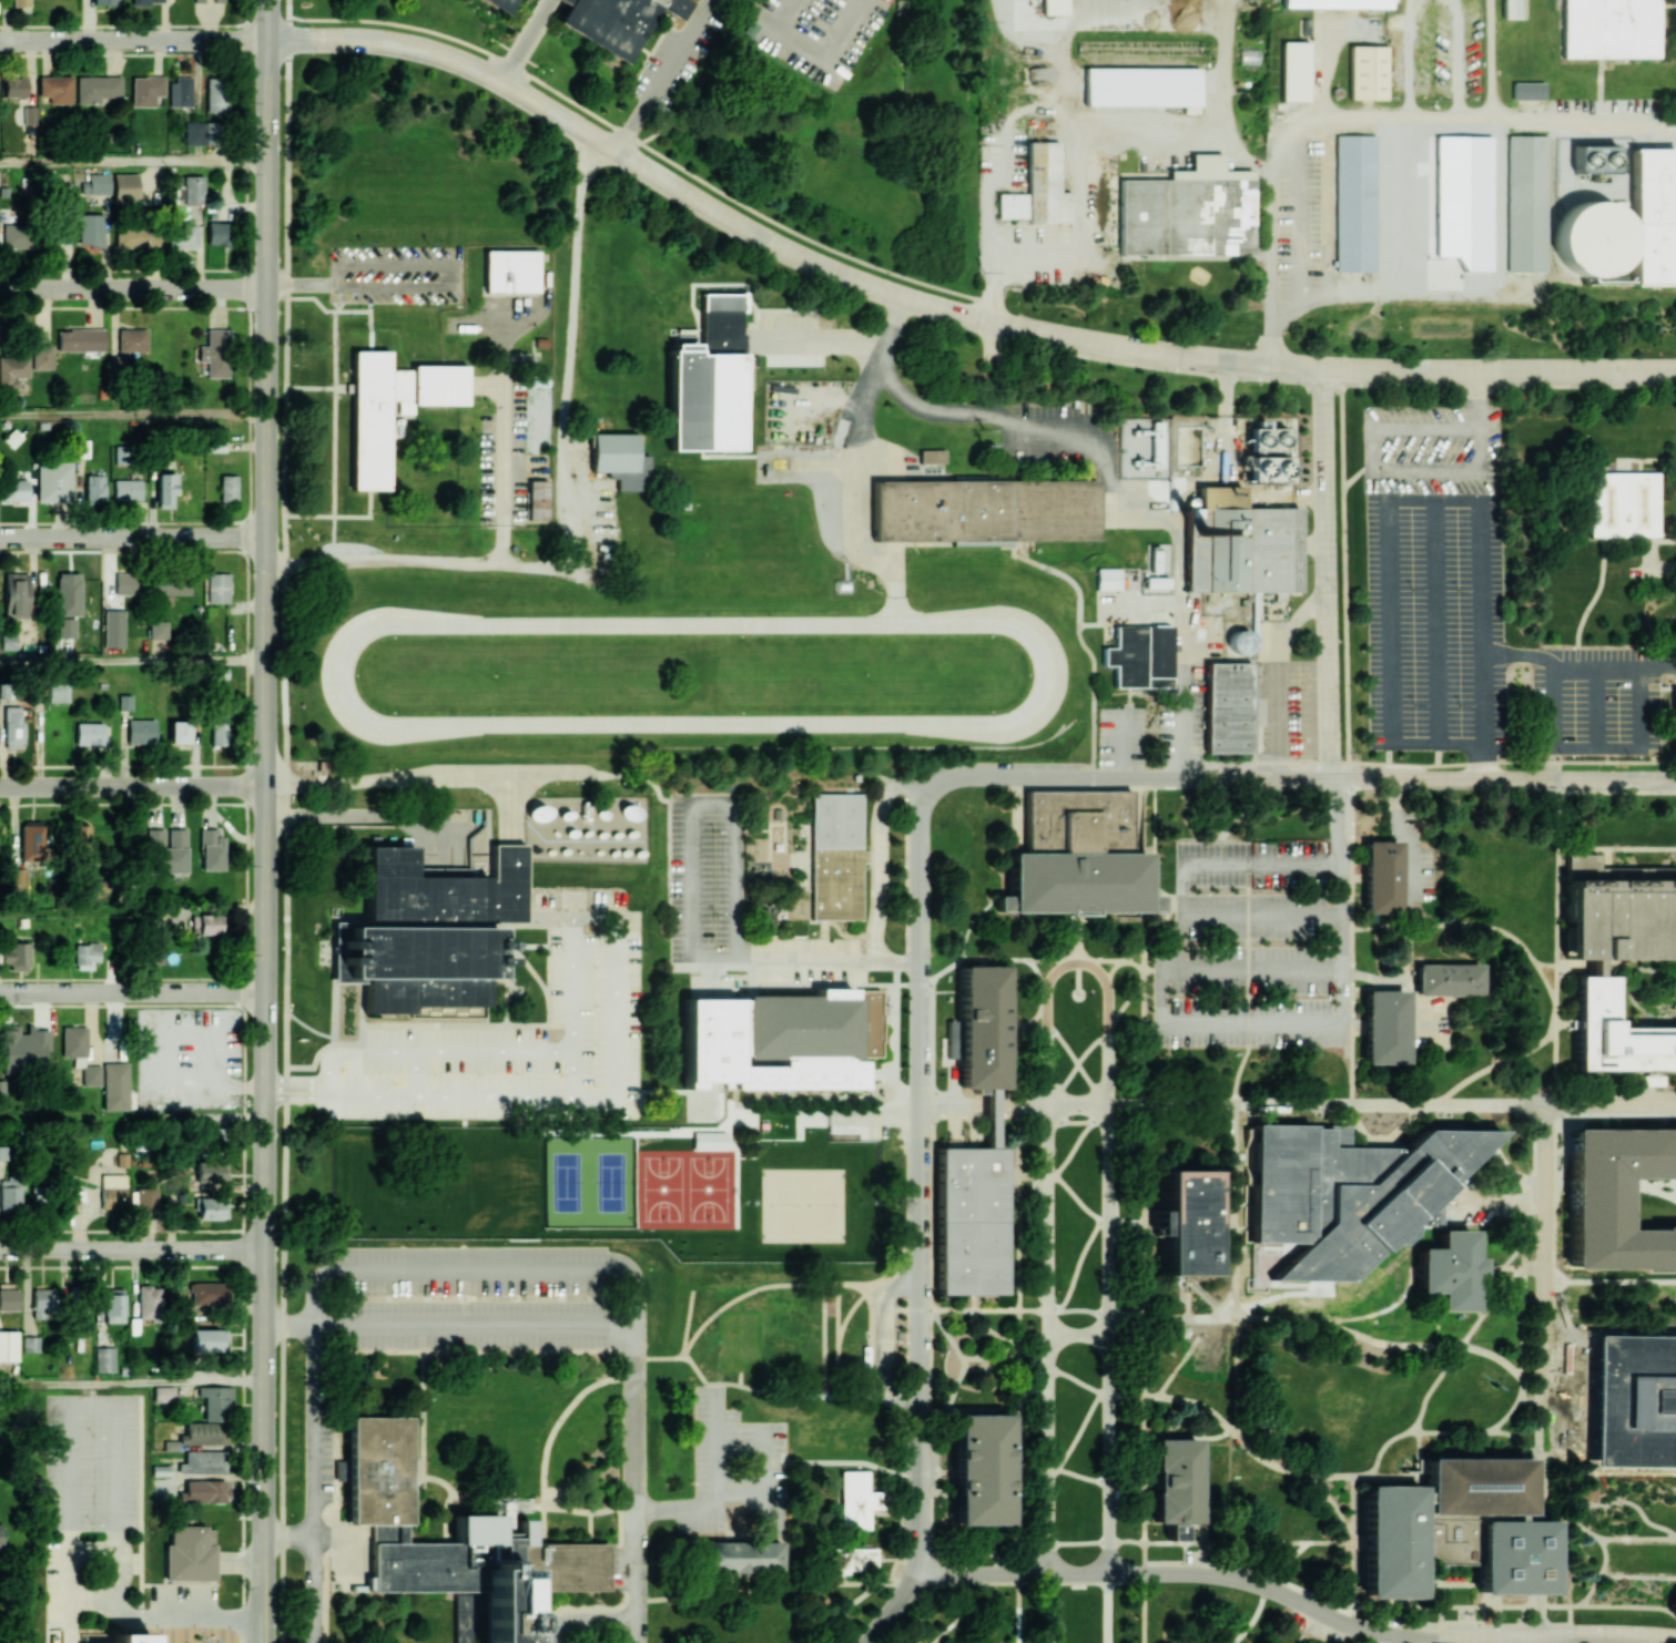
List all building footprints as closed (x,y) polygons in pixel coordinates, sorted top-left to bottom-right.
[(504,13),(511,0),(482,0),(504,13)] [(566,4),(556,22),(622,63),(659,7),(681,20),(692,2),(688,0),(568,0),(566,4)] [(1065,15),(1065,0),(1041,0),(1041,14),(1065,15)] [(1501,18),(1518,18),(1518,0),(1502,0),(1501,18)] [(1658,57),(1658,0),(1561,0),(1562,58),(1658,57)] [(1308,41),(1281,41),(1280,100),(1307,101),(1308,41)] [(1386,46),(1349,45),(1348,99),(1385,100),(1386,46)] [(1198,68),(1084,67),(1084,105),(1198,106),(1198,68)] [(71,76),(38,76),(39,97),(48,97),(48,104),(72,104),(71,76)] [(122,97),(121,76),(76,76),(77,104),(99,104),(99,97),(122,97)] [(170,106),(191,107),(192,76),(171,76),(170,106)] [(4,98),(27,97),(27,77),(4,78),(4,98)] [(131,106),(155,106),(155,96),(163,96),(163,77),(132,77),(131,106)] [(207,112),(227,112),(227,77),(206,77),(207,112)] [(1543,99),(1543,83),(1511,82),(1511,99),(1543,99)] [(35,125),(34,106),(23,107),(24,125),(35,125)] [(184,145),(215,145),(216,122),(184,121),(184,145)] [(1497,154),(1497,134),(1464,134),(1465,154),(1497,154)] [(1375,272),(1377,135),(1336,135),(1334,271),(1375,272)] [(1547,135),(1507,135),(1506,271),(1546,272),(1547,241),(1546,241),(1547,135)] [(997,193),(997,218),(1027,218),(1027,222),(1071,222),(1071,191),(1058,191),(1058,141),(1027,141),(1027,193),(997,193)] [(1675,285),(1673,148),(1632,148),(1633,285),(1675,285)] [(1253,254),(1253,170),(1223,170),(1223,154),(1191,154),(1191,170),(1168,170),(1168,179),(1119,179),(1119,254),(1253,254)] [(110,173),(82,174),(82,194),(110,193),(110,173)] [(114,202),(138,202),(137,173),(114,174),(114,202)] [(183,204),(203,205),(204,175),(184,175),(183,204)] [(1585,282),(1631,283),(1632,254),(1625,254),(1627,205),(1557,203),(1555,270),(1585,271),(1585,282)] [(79,245),(104,245),(104,214),(79,214),(79,245)] [(208,244),(226,244),(227,222),(208,222),(208,244)] [(30,224),(2,225),(3,249),(31,248),(30,224)] [(197,226),(168,225),(167,248),(197,248),(197,226)] [(115,230),(116,252),(161,249),(159,227),(115,230)] [(484,249),(484,292),(537,292),(537,249),(484,249)] [(669,449),(741,450),(741,293),(701,293),(701,344),(670,344),(669,449)] [(57,351),(103,351),(103,329),(57,329),(57,351)] [(117,351),(146,352),(146,330),(117,329),(117,351)] [(206,377),(228,377),(227,329),(206,330),(206,345),(193,346),(193,361),(206,361),(206,377)] [(52,369),(52,344),(31,345),(32,369),(52,369)] [(351,350),(385,350),(386,369),(412,369),(412,364),(466,364),(467,406),(412,406),(412,414),(400,414),(400,435),(385,435),(386,488),(352,488),(351,350)] [(126,370),(126,356),(110,356),(110,370),(126,370)] [(20,388),(20,378),(29,378),(28,357),(0,357),(0,388),(20,388)] [(590,471),(607,471),(607,478),(616,478),(616,490),(649,490),(649,454),(636,454),(636,433),(591,433),(590,471)] [(224,452),(225,440),(205,440),(205,451),(224,452)] [(919,463),(943,462),(942,449),(919,450),(919,463)] [(38,501),(71,501),(71,461),(37,462),(38,501)] [(1657,472),(1587,472),(1588,537),(1657,536),(1657,472)] [(157,473),(157,508),(174,508),(174,473),(157,473)] [(104,475),(85,475),(85,506),(104,506),(104,475)] [(220,501),(236,501),(237,475),(220,475),(220,501)] [(27,501),(28,479),(1,479),(1,501),(27,501)] [(142,479),(113,480),(114,500),(142,500),(142,479)] [(1096,540),(1096,479),(951,479),(951,480),(873,481),(873,541),(1096,540)] [(526,519),(546,520),(547,480),(527,480),(526,519)] [(1198,508),(1198,487),(1241,487),(1241,508),(1198,508)] [(1186,508),(1198,508),(1241,508),(1298,507),(1299,591),(1186,592),(1186,508)] [(1096,590),(1118,589),(1118,569),(1095,569),(1096,590)] [(80,572),(57,573),(57,615),(80,615),(80,572)] [(228,602),(229,573),(208,572),(208,602),(228,602)] [(27,573),(3,573),(5,617),(28,616),(27,573)] [(115,594),(138,594),(138,573),(115,573),(115,594)] [(191,595),(191,578),(152,576),(151,603),(164,604),(164,594),(191,595)] [(1156,587),(1168,587),(1168,577),(1145,577),(1145,587),(1156,587)] [(104,647),(124,648),(124,610),(104,610),(104,647)] [(58,638),(74,638),(74,617),(58,618),(58,638)] [(167,620),(149,621),(149,638),(168,638),(167,620)] [(1170,625),(1113,626),(1114,647),(1102,647),(1102,666),(1113,666),(1114,687),(1171,687),(1170,625)] [(1255,630),(1227,631),(1228,652),(1255,651),(1255,630)] [(1,650),(17,649),(16,633),(0,634),(1,650)] [(1250,753),(1249,662),(1205,662),(1206,753),(1250,753)] [(68,702),(69,680),(48,680),(47,702),(68,702)] [(21,706),(4,706),(4,748),(21,748),(21,706)] [(225,714),(210,714),(212,746),(227,746),(225,714)] [(127,744),(155,744),(155,719),(127,719),(127,744)] [(189,743),(189,721),(169,720),(169,743),(189,743)] [(75,745),(102,745),(102,723),(75,722),(75,745)] [(1023,790),(1128,788),(1126,853),(1146,853),(1146,895),(1158,896),(1159,911),(995,911),(994,895),(1007,894),(1006,853),(1024,851),(1023,790)] [(810,793),(860,793),(860,849),(865,848),(865,861),(860,861),(860,919),(810,919),(810,793)] [(42,824),(20,825),(22,868),(10,869),(10,888),(26,888),(25,866),(43,866),(42,824)] [(88,824),(68,825),(68,848),(89,847),(88,824)] [(186,872),(185,829),(166,829),(146,829),(146,873),(186,872)] [(221,829),(201,829),(201,870),(222,869),(221,829)] [(1364,840),(1398,841),(1398,915),(1363,915),(1364,840)] [(366,845),(366,922),(333,922),(333,981),(365,981),(364,1012),(486,1013),(486,974),(499,974),(499,921),(526,921),(526,844),(495,844),(495,880),(455,880),(410,880),(410,845),(366,845)] [(1597,866),(1675,867),(1675,959),(1597,959),(1588,959),(1566,959),(1565,854),(1597,854),(1597,866)] [(219,935),(219,915),(192,914),(191,934),(219,935)] [(29,942),(1,942),(1,963),(9,963),(9,970),(29,970),(29,942)] [(74,943),(74,969),(92,969),(92,961),(99,961),(99,944),(74,943)] [(1413,963),(1482,963),(1482,994),(1413,994),(1413,963)] [(959,966),(959,1085),(1005,1086),(1004,966),(959,966)] [(1575,1069),(1675,1070),(1675,1025),(1611,1027),(1611,977),(1597,976),(1588,976),(1574,974),(1575,1069)] [(878,989),(878,1055),(861,1055),(862,1088),(682,1088),(682,999),(740,998),(878,989)] [(1361,989),(1405,989),(1404,1064),(1363,1064),(1361,989)] [(62,1025),(61,1056),(85,1056),(86,1026),(62,1025)] [(2,1075),(27,1074),(27,1062),(44,1062),(43,1050),(49,1050),(49,1027),(26,1028),(26,1033),(18,1033),(18,1026),(1,1026),(2,1075)] [(103,1110),(128,1109),(127,1063),(102,1063),(103,1110)] [(82,1085),(100,1085),(100,1065),(81,1065),(82,1085)] [(225,1119),(207,1120),(207,1140),(225,1139),(225,1119)] [(1250,1123),(1342,1126),(1343,1144),(1385,1146),(1410,1129),(1502,1131),(1441,1190),(1435,1195),(1434,1223),(1410,1223),(1408,1232),(1396,1243),(1386,1243),(1379,1251),(1353,1278),(1266,1279),(1303,1242),(1250,1243),(1249,1187),(1250,1123)] [(1565,1129),(1675,1129),(1675,1177),(1621,1177),(1621,1231),(1675,1231),(1675,1270),(1565,1270),(1565,1129)] [(936,1147),(1003,1146),(1004,1293),(937,1293),(936,1147)] [(226,1163),(196,1163),(196,1182),(226,1182),(226,1163)] [(1162,1169),(1210,1169),(1211,1275),(1161,1274),(1162,1169)] [(100,1209),(125,1209),(126,1174),(101,1174),(100,1209)] [(21,1210),(21,1178),(0,1177),(0,1210),(21,1210)] [(46,1203),(46,1187),(31,1186),(30,1203),(46,1203)] [(157,1186),(136,1187),(137,1208),(159,1207),(157,1186)] [(197,1219),(227,1220),(228,1199),(198,1199),(197,1219)] [(1416,1293),(1437,1293),(1437,1310),(1472,1310),(1472,1277),(1479,1277),(1479,1258),(1472,1258),(1472,1230),(1436,1230),(1436,1248),(1416,1247),(1416,1293)] [(191,1304),(224,1304),(223,1282),(190,1283),(191,1304)] [(137,1318),(157,1319),(157,1285),(137,1285),(137,1318)] [(53,1288),(32,1288),(32,1318),(54,1317),(53,1288)] [(104,1322),(124,1322),(123,1288),(103,1288),(104,1322)] [(19,1310),(18,1290),(0,1290),(0,1311),(19,1310)] [(225,1351),(225,1329),(190,1329),(190,1351),(225,1351)] [(0,1330),(0,1361),(17,1360),(16,1330),(0,1330)] [(1589,1461),(1675,1463),(1675,1333),(1591,1331),(1589,1461)] [(22,1351),(38,1352),(39,1336),(22,1336),(22,1351)] [(115,1372),(115,1347),(94,1347),(94,1372),(115,1372)] [(173,1387),(154,1386),(154,1402),(173,1402),(173,1387)] [(204,1420),(230,1421),(230,1386),(198,1386),(198,1396),(204,1396),(204,1420)] [(952,1414),(1006,1414),(1006,1467),(1006,1524),(952,1524),(952,1414)] [(347,1524),(370,1523),(370,1593),(483,1592),(483,1642),(518,1642),(519,1592),(607,1591),(606,1543),(529,1542),(528,1520),(516,1520),(516,1534),(500,1534),(500,1516),(454,1514),(454,1542),(406,1542),(407,1417),(346,1417),(347,1524)] [(179,1445),(223,1444),(223,1422),(185,1423),(185,1431),(179,1431),(179,1445)] [(1198,1440),(1198,1523),(1184,1524),(1184,1540),(1168,1541),(1168,1524),(1155,1523),(1155,1483),(1155,1440),(1198,1440)] [(178,1462),(178,1473),(224,1473),(224,1451),(185,1450),(184,1462),(178,1462)] [(1422,1458),(1526,1459),(1526,1514),(1423,1514),(1422,1477),(1422,1458)] [(839,1470),(869,1469),(867,1490),(884,1490),(884,1508),(869,1508),(870,1529),(842,1530),(839,1470)] [(227,1480),(185,1480),(185,1491),(179,1491),(179,1502),(226,1503),(227,1480)] [(1363,1486),(1418,1486),(1419,1596),(1363,1596),(1363,1542),(1363,1486)] [(1475,1520),(1547,1520),(1547,1592),(1476,1592),(1475,1520)] [(164,1580),(213,1580),(214,1526),(169,1526),(169,1544),(164,1544),(164,1580)] [(780,1541),(780,1574),(699,1575),(699,1542),(780,1541)] [(875,1547),(876,1573),(826,1573),(827,1548),(875,1547)] [(148,1641),(150,1642),(112,1642),(112,1633),(148,1633),(148,1641)]
